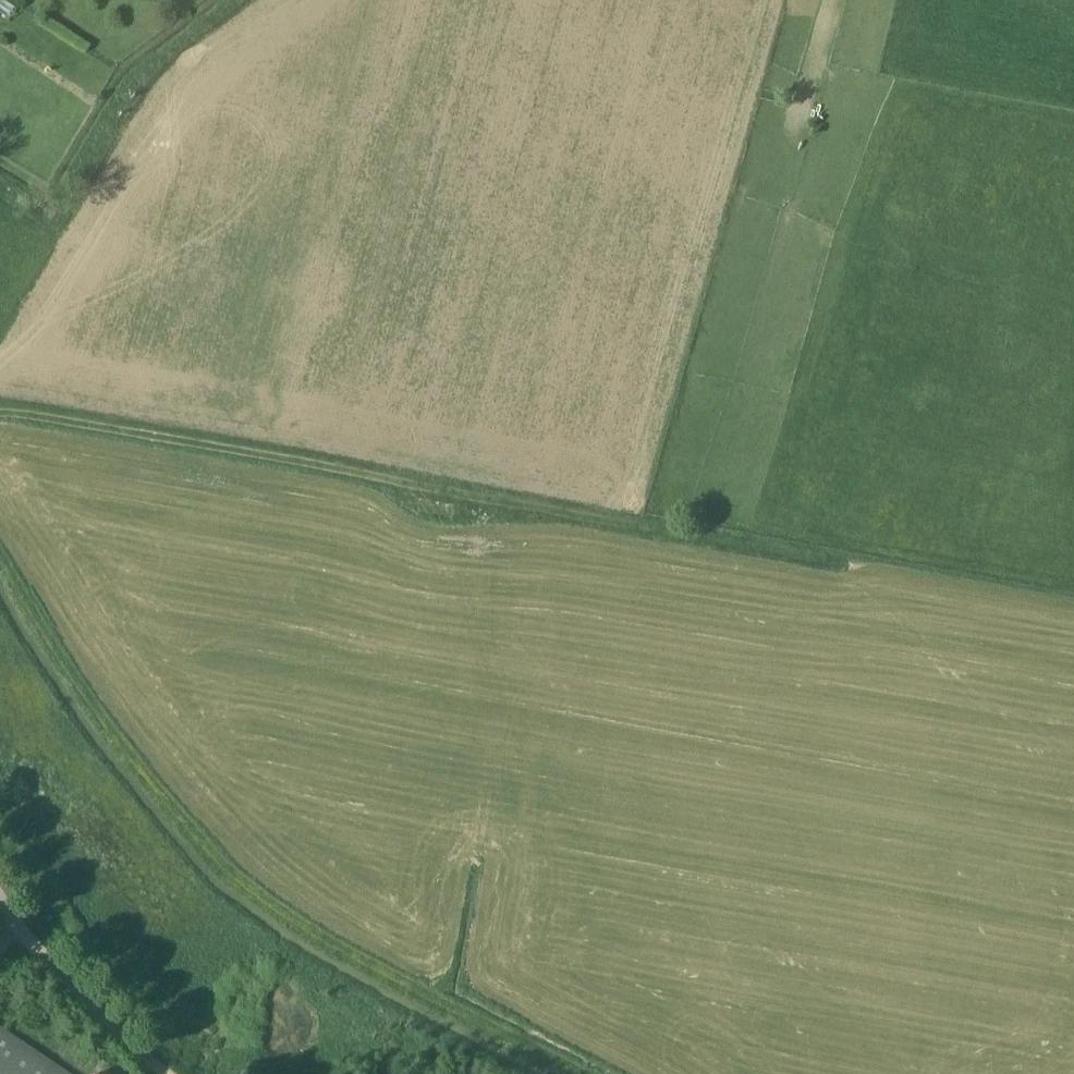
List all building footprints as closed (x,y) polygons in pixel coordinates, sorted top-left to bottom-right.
[(0,1029),(0,1073),(66,1073),(0,1029)]
